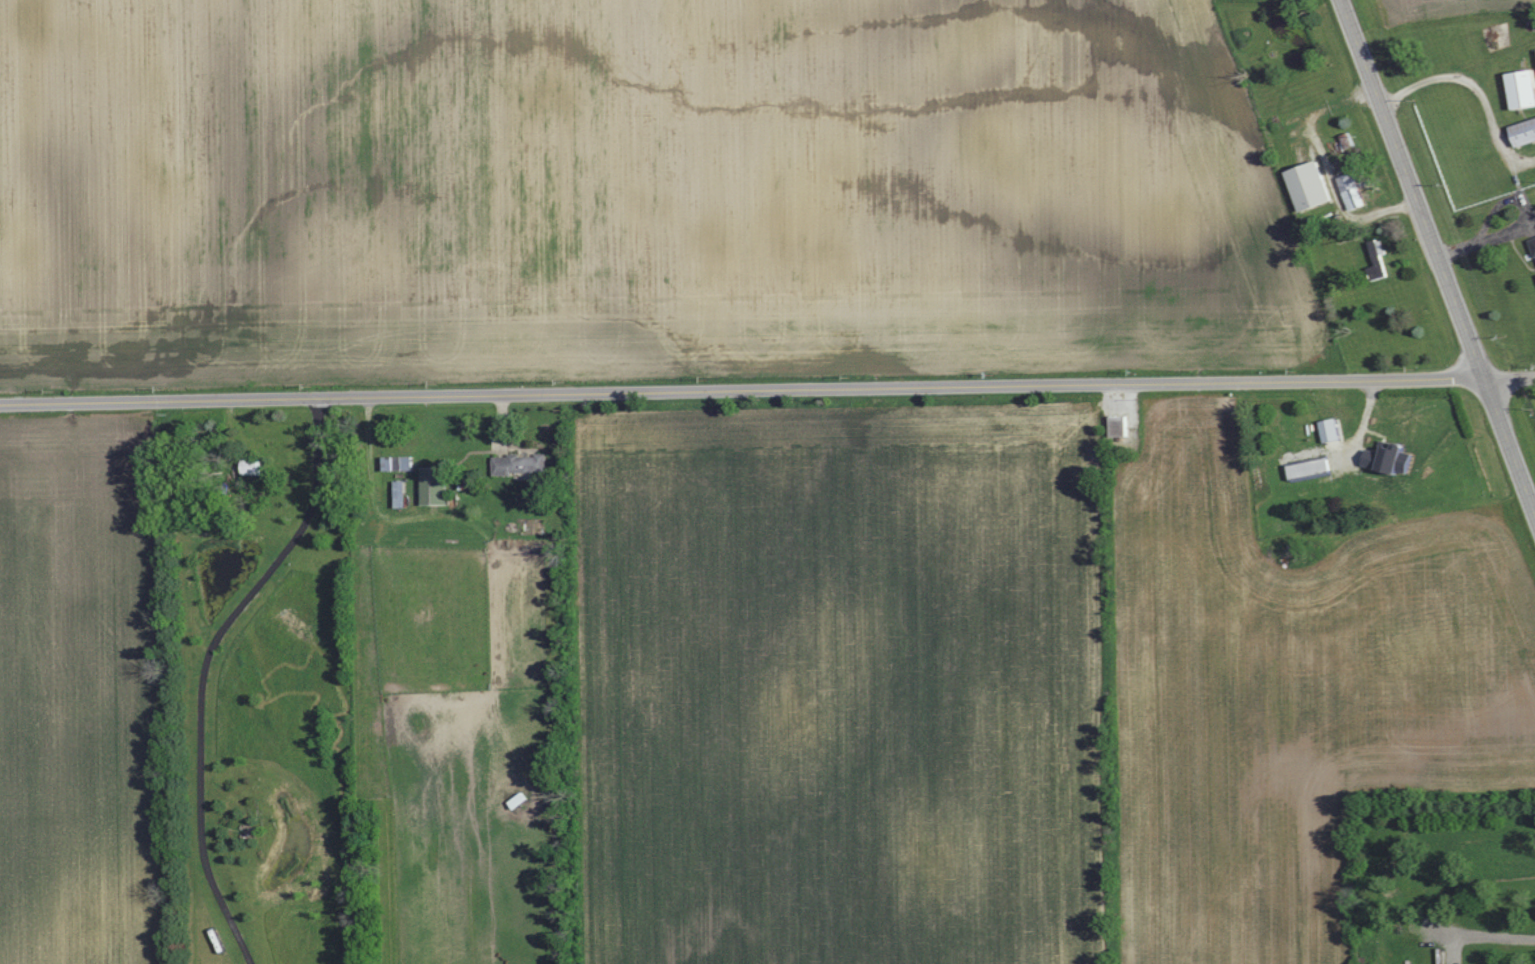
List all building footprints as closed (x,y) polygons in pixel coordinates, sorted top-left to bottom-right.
[(1534,109),(1534,72),(1510,75),(1516,112),(1534,109)] [(1518,147),(1534,144),(1534,121),(1513,126),(1518,147)] [(1302,214),(1334,204),(1322,163),(1289,173),(1302,214)] [(1350,212),(1367,208),(1359,174),(1342,178),(1350,212)] [(1129,416),(1113,416),(1114,436),(1129,436),(1129,416)] [(1322,421),(1326,443),(1343,440),(1340,419),(1322,421)] [(1417,455),(1408,452),(1409,446),(1383,440),(1381,452),(1369,449),(1365,465),(1412,476),(1417,455)] [(549,455),(500,455),(500,474),(549,474),(549,455)] [(1334,472),(1331,457),(1291,466),(1294,480),(1334,472)]
